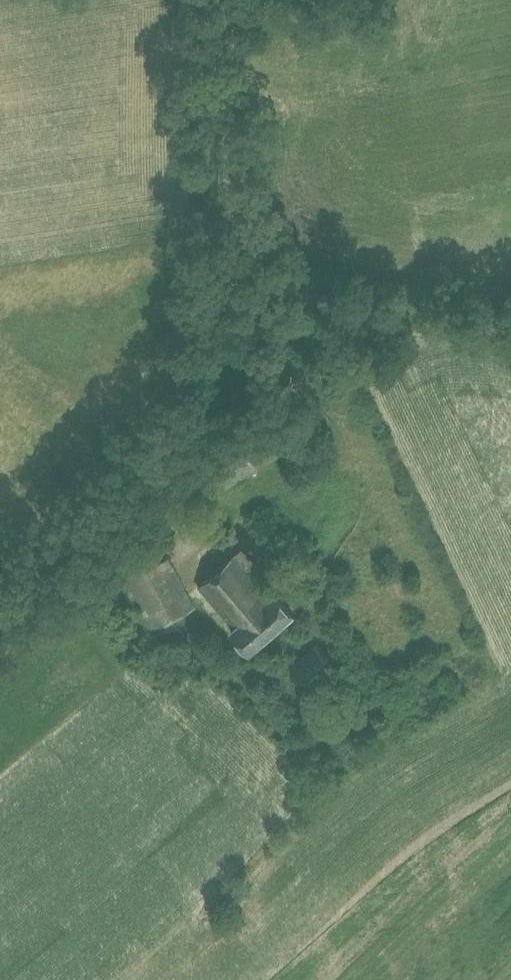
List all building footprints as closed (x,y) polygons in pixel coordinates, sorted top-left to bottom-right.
[(153,629),(195,605),(150,524),(108,547),(153,629)] [(250,651),(294,613),(275,591),(270,586),(267,588),(237,553),(199,585),(234,626),(231,629),(250,651)] [(314,686),(337,662),(317,640),(293,664),(314,686)]
